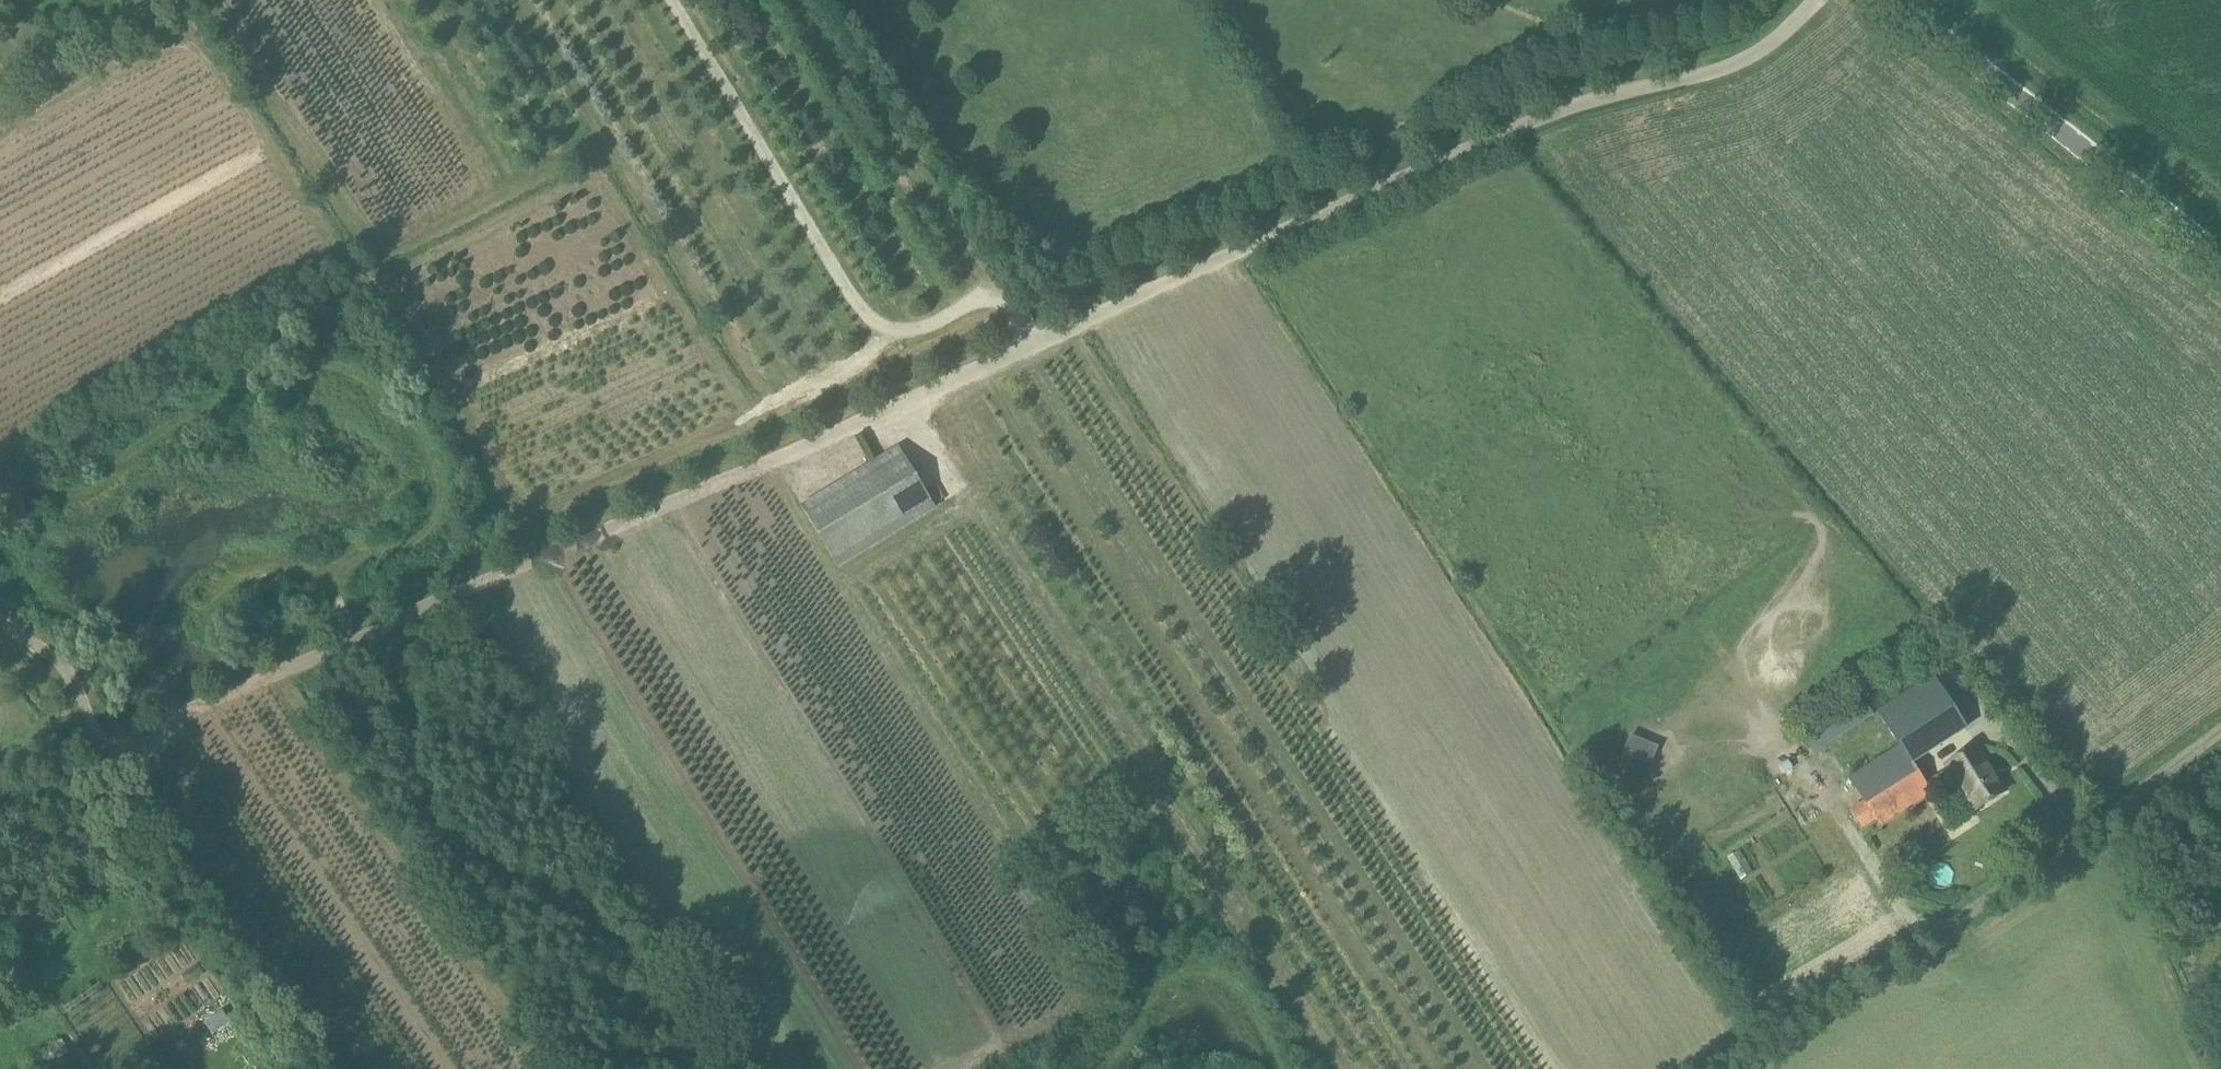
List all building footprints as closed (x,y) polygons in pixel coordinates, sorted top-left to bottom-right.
[(837,568),(935,510),(898,447),(800,506),(837,568)] [(1849,811),(1862,832),(1928,789),(1913,765),(1968,730),(1934,675),(1876,711),(1899,747),(1848,779),(1863,802),(1849,811)] [(1804,753),(1863,721),(1848,694),(1789,726),(1804,753)] [(1620,740),(1611,760),(1639,771),(1648,751),(1620,740)] [(2005,792),(1977,747),(1947,766),(1975,811),(2005,792)] [(61,1039),(38,1054),(47,1068),(80,1068),(61,1039)]
